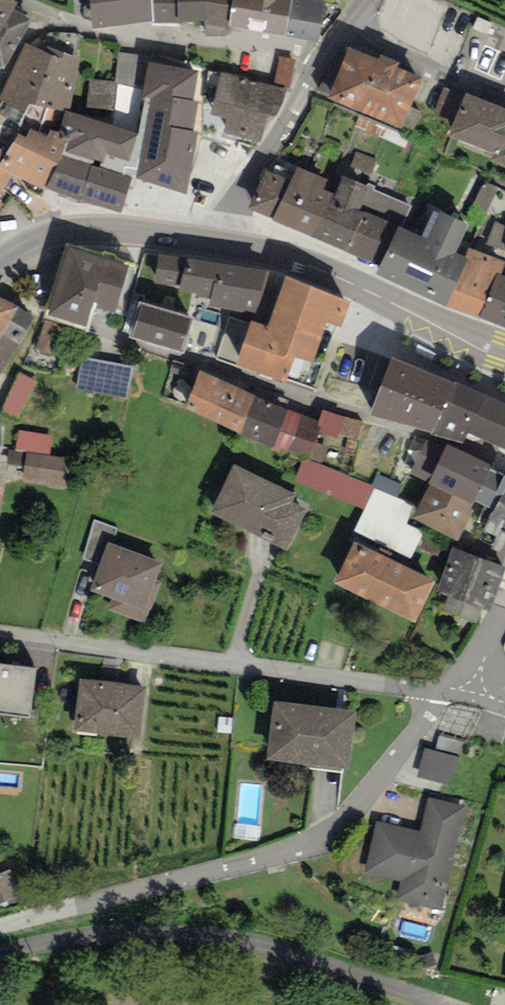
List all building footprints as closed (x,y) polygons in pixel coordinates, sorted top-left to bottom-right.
[(1,72),(31,19),(13,10),(19,2),(15,0),(0,0),(0,71),(1,72)] [(91,29),(152,22),(151,0),(89,0),(91,29)] [(152,22),(152,24),(179,23),(178,0),(151,0),(152,22)] [(179,23),(207,22),(208,0),(178,0),(179,23)] [(207,22),(206,26),(227,27),(232,0),(208,0),(207,22)] [(227,27),(284,37),(291,0),(232,0),(227,27)] [(313,0),(291,0),(284,37),(317,43),(325,2),(313,0)] [(48,47),(45,52),(26,42),(0,98),(0,101),(3,103),(0,108),(0,116),(22,128),(19,134),(26,138),(30,128),(38,132),(48,108),(65,111),(70,113),(80,59),(48,47)] [(350,47),(328,98),(401,129),(402,125),(410,108),(422,78),(398,68),(401,62),(381,54),(379,59),(350,47)] [(297,61),(279,57),(273,83),(291,86),(297,61)] [(67,141),(45,189),(121,212),(131,179),(186,195),(199,132),(192,130),(200,101),(193,100),(200,70),(149,62),(141,98),(146,99),(138,134),(113,126),(86,118),(70,113),(65,111),(59,132),(57,138),(67,141)] [(287,90),(221,72),(208,114),(227,118),(224,132),(260,142),(268,115),(276,118),(287,90)] [(117,82),(89,80),(86,118),(113,126),(117,82)] [(453,121),(464,97),(444,88),(434,113),(453,121)] [(466,93),(464,97),(453,121),(448,134),(494,153),(490,160),(504,166),(504,109),(466,93)] [(38,132),(30,128),(26,138),(19,134),(7,153),(0,165),(0,170),(13,175),(45,189),(67,141),(57,138),(59,132),(65,111),(48,108),(38,132)] [(422,113),(410,108),(402,125),(414,130),(422,113)] [(7,153),(19,134),(22,128),(0,116),(0,165),(7,153)] [(377,158),(356,151),(350,167),(371,174),(377,158)] [(327,180),(296,166),(290,180),(272,220),(312,237),(331,193),(323,189),(327,180)] [(290,180),(265,169),(246,208),(272,220),(290,180)] [(13,175),(0,170),(0,191),(13,175)] [(368,188),(343,177),(335,195),(331,193),(312,237),(347,252),(365,213),(358,209),(368,188)] [(402,228),(412,207),(375,190),(376,187),(370,184),(368,188),(358,209),(365,213),(347,252),(380,267),(399,226),(402,228)] [(380,267),(377,275),(448,306),(468,259),(464,257),(455,253),(468,225),(434,209),(421,236),(402,228),(399,226),(380,267)] [(495,221),(486,242),(504,250),(504,225),(495,221)] [(114,314),(129,265),(65,246),(46,310),(44,317),(88,330),(89,325),(95,308),(114,314)] [(468,247),(464,257),(468,259),(448,306),(478,319),(497,273),(501,275),(504,266),(504,262),(468,247)] [(209,300),(217,264),(159,255),(154,283),(180,287),(180,291),(198,294),(197,298),(209,300)] [(268,271),(217,264),(209,300),(208,305),(256,313),(268,271)] [(504,329),(504,276),(501,275),(497,273),(478,319),(504,329)] [(342,329),(350,303),(286,277),(268,327),(252,320),(235,365),(287,382),(294,357),(312,362),(328,322),(342,329)] [(0,298),(0,339),(18,309),(0,298)] [(193,319),(140,302),(130,336),(182,353),(193,319)] [(18,309),(0,339),(0,376),(2,377),(36,319),(18,309)] [(63,326),(44,320),(34,351),(53,357),(63,326)] [(132,365),(82,356),(76,388),(126,398),(132,365)] [(455,381),(391,357),(370,415),(431,433),(455,381)] [(257,395),(199,371),(185,408),(239,435),(255,398),(257,395)] [(36,381),(18,373),(2,410),(18,418),(36,381)] [(431,433),(463,444),(469,432),(486,394),(455,381),(431,433)] [(486,394),(469,432),(504,448),(504,403),(486,394)] [(319,421),(255,398),(239,435),(275,450),(310,455),(318,433),(320,428),(317,427),(319,421)] [(345,417),(322,410),(319,421),(317,427),(320,428),(318,433),(338,439),(340,434),(345,417)] [(362,422),(345,417),(340,434),(357,439),(362,422)] [(53,436),(18,430),(15,450),(27,451),(50,455),(53,436)] [(410,474),(429,483),(445,449),(426,440),(410,474)] [(491,466),(447,445),(445,449),(429,483),(474,505),(476,501),(490,468),(491,466)] [(25,465),(27,451),(15,450),(8,449),(6,463),(25,465)] [(50,455),(27,451),(25,465),(23,482),(66,488),(70,458),(50,455)] [(371,486),(303,459),(293,482),(363,510),(374,488),(371,486)] [(297,495),(233,464),(209,513),(287,551),(306,510),(293,503),(297,495)] [(490,468),(476,501),(494,511),(498,502),(504,487),(504,474),(490,468)] [(378,472),(371,486),(374,488),(396,498),(403,484),(378,472)] [(457,540),(474,505),(429,483),(413,518),(457,540)] [(396,498),(374,488),(363,510),(354,531),(412,559),(425,534),(405,524),(413,507),(396,498)] [(498,502),(494,511),(485,530),(496,536),(491,547),(504,554),(504,505),(498,502)] [(108,543),(111,544),(116,528),(94,520),(83,559),(99,565),(108,543)] [(435,580),(354,541),(334,583),(414,622),(435,580)] [(111,544),(108,543),(99,565),(90,590),(113,599),(109,609),(146,624),(162,581),(155,579),(161,563),(111,544)] [(453,547),(436,591),(449,596),(443,609),(475,621),(481,607),(490,611),(504,571),(504,567),(453,547)] [(0,664),(0,715),(29,719),(36,668),(0,664)] [(145,687),(80,679),(73,731),(139,739),(145,687)] [(356,712),(273,701),(266,758),(348,769),(356,712)] [(438,736),(435,750),(461,756),(464,742),(438,736)] [(435,750),(424,747),(417,778),(448,785),(461,756),(435,750)] [(241,785),(237,829),(262,831),(266,787),(241,785)] [(465,807),(429,798),(421,832),(377,821),(364,873),(400,882),(396,900),(441,910),(465,807)] [(0,874),(0,904),(21,896),(10,870),(0,874)]
